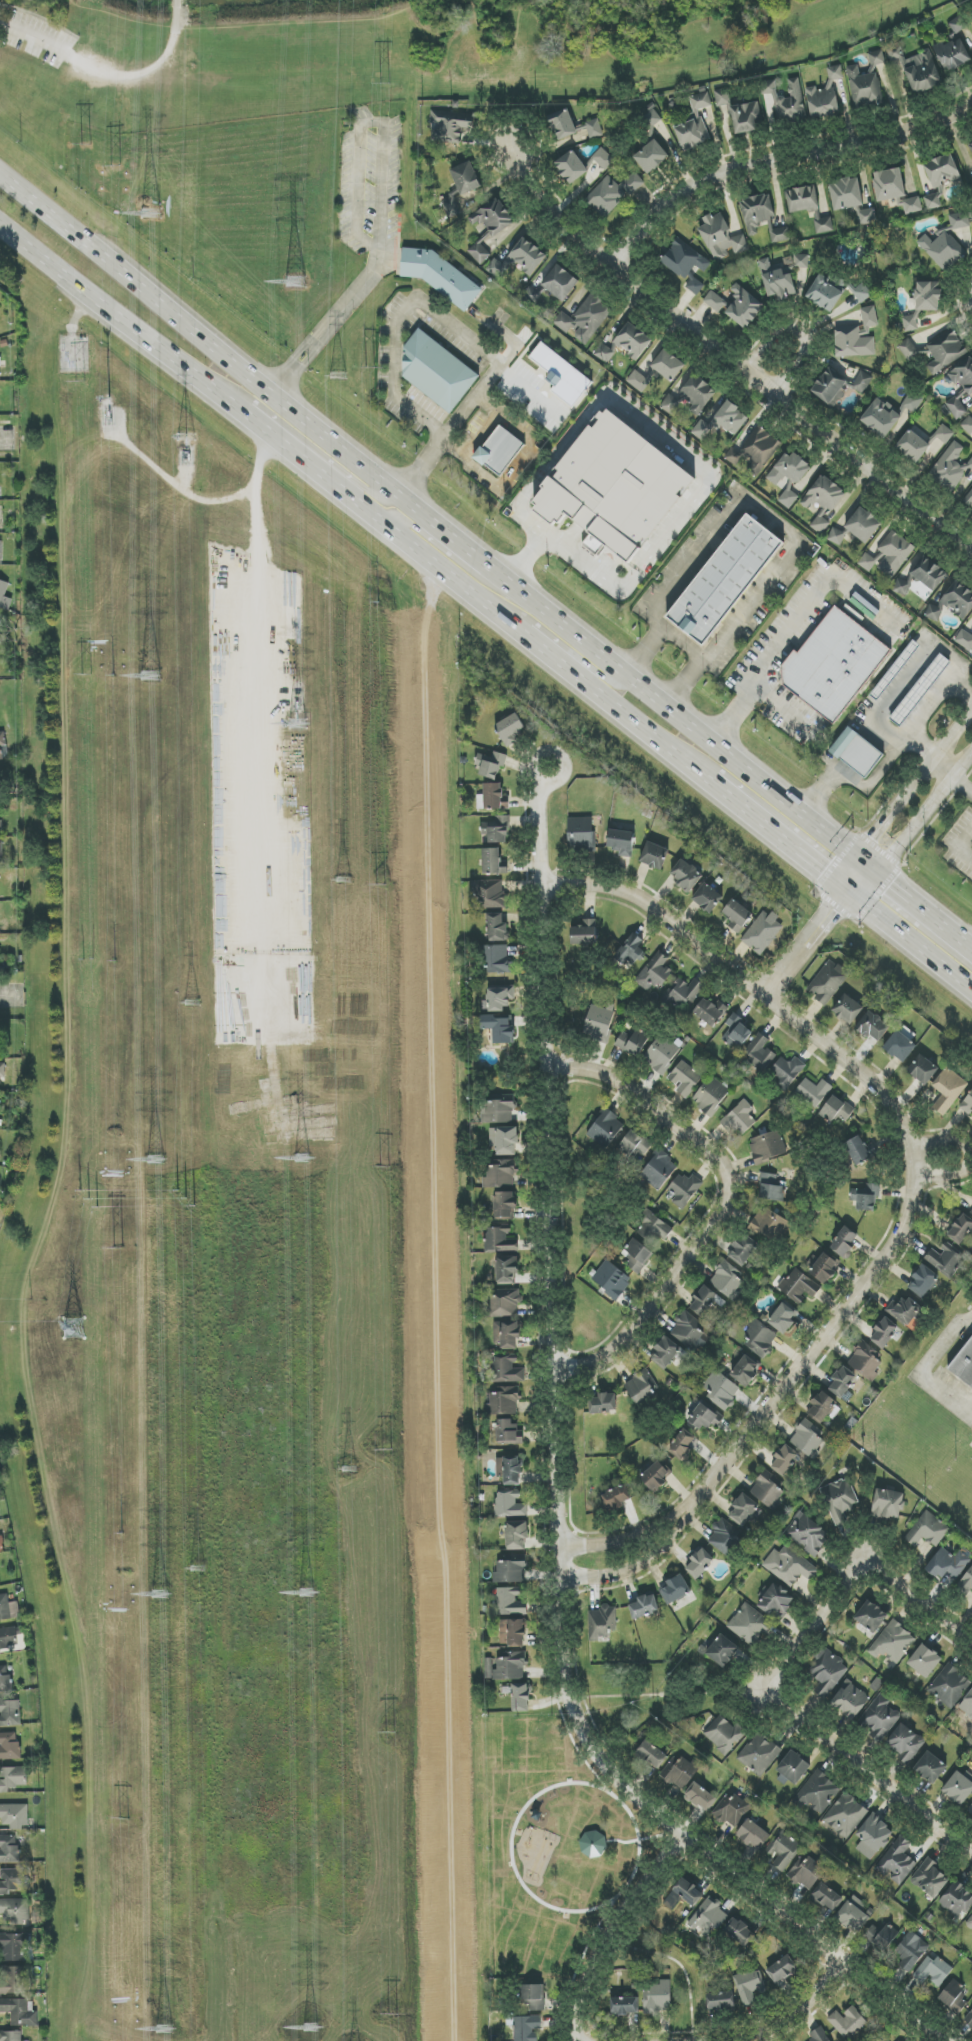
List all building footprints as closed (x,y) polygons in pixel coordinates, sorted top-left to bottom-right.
[(961,37),(958,33),(967,28),(959,17),(947,25),(957,40),(961,37)] [(945,73),(971,61),(971,59),(963,38),(945,46),(943,41),(933,46),(945,73)] [(914,96),(944,84),(930,50),(905,60),(899,44),(886,50),(892,63),(900,60),(914,96)] [(853,108),(883,104),(877,66),(885,65),(883,51),(868,53),(872,74),(860,76),(859,65),(847,67),(853,108)] [(806,88),(811,118),(839,114),(834,80),(844,79),(842,65),(826,68),(829,89),(817,90),(817,86),(806,88)] [(806,119),(800,78),(788,80),(790,97),(778,98),(775,80),(760,83),(762,96),(773,94),(777,123),(806,119)] [(759,102),(732,107),(729,89),(714,91),(717,107),(730,105),(735,134),(758,130),(756,121),(762,120),(759,102)] [(690,97),(694,111),(712,106),(708,92),(690,97)] [(578,133),(568,108),(548,117),(558,141),(578,133)] [(642,119),(651,129),(662,119),(653,109),(642,119)] [(475,114),(433,112),(432,127),(433,127),(433,141),(461,143),(462,129),(474,129),(475,114)] [(674,129),(685,152),(712,139),(701,116),(674,129)] [(604,135),(598,119),(585,123),(591,140),(604,135)] [(648,175),(670,157),(655,139),(634,157),(648,175)] [(616,160),(602,147),(592,157),(606,171),(616,160)] [(571,185),(589,171),(573,150),(555,164),(571,185)] [(924,197),(928,211),(945,205),(939,185),(961,178),(953,154),(925,163),(935,193),(924,197)] [(482,187),(471,161),(450,170),(461,196),(482,187)] [(878,202),(906,197),(901,168),(873,173),(878,202)] [(586,199),(605,218),(629,194),(632,196),(645,183),(634,172),(619,186),(608,176),(586,199)] [(833,210),(863,207),(860,178),(830,181),(833,210)] [(787,189),(789,212),(819,209),(817,186),(787,189)] [(748,236),(759,234),(757,224),(768,222),(772,243),(791,240),(788,226),(773,229),(771,218),(775,217),(771,194),(741,200),(748,236)] [(448,218),(461,213),(454,196),(441,201),(448,218)] [(902,201),(906,215),(923,210),(919,196),(902,201)] [(478,265),(491,257),(482,243),(515,224),(500,198),(469,216),(475,227),(483,222),(490,234),(468,247),(478,265)] [(831,217),(821,219),(819,209),(813,210),(817,234),(834,231),(831,217)] [(877,224),(875,209),(858,211),(859,226),(877,224)] [(698,229),(716,262),(732,254),(734,257),(750,248),(742,233),(729,240),(725,232),(730,229),(721,211),(704,220),(706,224),(698,229)] [(944,274),(965,256),(965,251),(947,230),(970,228),(969,212),(949,215),(951,228),(938,229),(939,237),(933,242),(926,234),(917,241),(944,274)] [(532,277),(548,256),(524,237),(507,258),(532,277)] [(695,266),(704,273),(711,264),(677,239),(660,262),(685,280),(695,266)] [(401,247),(432,250),(483,292),(464,315),(423,282),(398,280),(401,247)] [(501,278),(512,265),(498,254),(488,268),(501,278)] [(795,268),(809,269),(809,255),(796,255),(795,268)] [(768,297),(779,295),(780,299),(797,295),(792,274),(784,275),(783,269),(772,271),(769,258),(759,260),(768,297)] [(580,280),(555,264),(541,286),(566,302),(580,280)] [(832,312),(844,292),(827,283),(829,279),(820,273),(806,298),(832,312)] [(685,287),(697,296),(705,286),(694,277),(685,287)] [(940,311),(941,283),(917,282),(916,311),(940,311)] [(861,304),(873,295),(864,283),(852,292),(861,304)] [(731,290),(737,294),(724,314),(748,329),(765,303),(735,284),(731,290)] [(703,302),(718,312),(726,300),(710,291),(703,302)] [(553,323),(570,336),(571,335),(586,346),(614,309),(592,292),(573,318),(562,310),(553,323)] [(875,356),(875,336),(870,336),(870,327),(877,326),(876,307),(861,308),(862,326),(835,328),(836,357),(875,356)] [(902,317),(905,332),(919,330),(916,315),(902,317)] [(639,360),(653,339),(628,322),(614,343),(639,360)] [(419,329),(403,348),(402,376),(450,414),(480,377),(419,329)] [(926,343),(935,361),(927,365),(931,374),(968,356),(954,329),(926,343)] [(909,360),(919,355),(909,338),(899,343),(909,360)] [(575,406),(593,381),(540,343),(530,358),(551,373),(543,384),(575,406)] [(593,355),(608,364),(615,352),(601,343),(593,355)] [(651,365),(672,382),(686,365),(665,349),(651,365)] [(971,393),(971,358),(947,373),(954,385),(960,382),(968,395),(971,393)] [(812,394),(836,407),(847,386),(864,396),(874,378),(861,371),(854,384),(826,369),(812,394)] [(649,380),(635,370),(626,381),(640,391),(649,380)] [(695,405),(691,412),(702,417),(716,387),(691,375),(680,397),(695,405)] [(924,399),(911,391),(902,407),(914,414),(924,399)] [(672,416),(681,403),(669,394),(660,407),(672,416)] [(968,413),(956,396),(945,404),(957,421),(968,413)] [(860,419),(883,439),(902,418),(880,397),(860,419)] [(691,433),(703,442),(716,424),(734,438),(750,417),(727,401),(709,425),(701,419),(691,433)] [(697,477),(609,412),(602,412),(594,423),(594,426),(588,426),(544,486),(544,490),(536,501),(535,511),(551,523),(560,523),(566,515),(631,563),(642,563),(640,567),(650,574),(680,534),(658,533),(656,532),(680,499),(681,488),(688,489),(697,477)] [(970,436),(971,434),(971,420),(969,417),(960,426),(970,436)] [(946,446),(955,433),(942,424),(933,437),(946,446)] [(763,467),(781,443),(758,426),(738,452),(732,447),(724,458),(737,467),(746,455),(763,467)] [(499,427),(475,459),(501,479),(525,447),(499,427)] [(919,463),(931,443),(907,430),(896,450),(919,463)] [(964,467),(956,461),(965,448),(954,440),(930,475),(953,491),(969,468),(971,471),(971,456),(964,467)] [(776,500),(790,509),(799,496),(789,490),(794,482),(799,486),(811,466),(786,450),(769,477),(778,484),(783,476),(789,480),(776,500)] [(809,510),(815,502),(830,513),(846,493),(823,474),(800,503),(809,510)] [(868,544),(882,522),(860,507),(845,529),(868,544)] [(831,523),(820,514),(810,526),(821,535),(831,523)] [(748,515),(667,615),(704,645),(784,544),(748,515)] [(828,540),(841,546),(847,534),(833,528),(828,540)] [(915,546),(891,530),(878,550),(880,551),(875,559),(866,553),(858,565),(872,573),(876,567),(894,579),(915,546)] [(949,573),(923,556),(910,574),(935,592),(949,573)] [(906,596),(912,580),(899,575),(893,591),(906,596)] [(10,611),(13,599),(5,597),(10,582),(0,579),(0,608),(10,611)] [(971,612),(971,591),(951,582),(940,608),(930,604),(925,617),(938,622),(944,608),(969,619),(971,612)] [(832,724),(889,651),(836,609),(799,656),(794,652),(782,668),(783,686),(832,724)] [(961,630),(955,643),(971,651),(971,650),(971,635),(961,630)] [(892,719),(904,728),(950,661),(938,653),(892,719)] [(514,737),(526,730),(517,713),(494,726),(507,748),(517,742),(514,737)] [(829,750),(865,780),(885,756),(849,726),(829,750)] [(477,775),(497,779),(500,767),(505,768),(508,755),(493,752),(492,757),(481,755),(477,775)] [(477,795),(477,809),(510,808),(509,797),(502,797),(502,784),(484,784),(484,795),(477,795)] [(488,843),(509,843),(508,816),(495,817),(495,822),(482,823),(482,835),(488,835),(488,843)] [(592,817),(568,818),(569,849),(593,848),(592,817)] [(632,858),(634,832),(609,830),(608,849),(619,850),(618,857),(632,858)] [(640,863),(662,871),(669,850),(648,842),(640,863)] [(501,849),(483,848),(483,874),(508,874),(508,861),(500,861),(501,849)] [(680,881),(677,885),(689,894),(704,875),(682,859),(671,874),(680,881)] [(503,880),(477,881),(478,900),(484,899),(484,909),(508,908),(507,893),(503,893),(503,880)] [(711,913),(723,895),(704,883),(692,901),(711,913)] [(723,913),(732,919),(727,927),(739,934),(753,913),(732,899),(723,913)] [(785,924),(764,909),(741,942),(761,956),(785,924)] [(503,914),(487,914),(487,942),(507,941),(507,922),(503,923),(503,914)] [(571,945),(597,944),(597,919),(583,920),(583,927),(570,927),(571,945)] [(644,951),(640,949),(644,940),(632,933),(616,962),(633,971),(644,951)] [(508,946),(484,946),(485,974),(509,973),(508,946)] [(664,964),(669,959),(660,951),(634,980),(647,992),(653,985),(658,990),(674,973),(664,964)] [(817,995),(815,999),(826,1007),(849,973),(828,959),(809,989),(817,995)] [(685,1011),(704,986),(695,979),(690,986),(679,977),(665,996),(685,1011)] [(504,1012),(505,1003),(515,1004),(515,990),(488,989),(487,1012),(504,1012)] [(833,1011),(851,1025),(864,1008),(846,994),(833,1011)] [(693,1013),(715,1027),(728,1007),(720,1002),(717,1006),(704,998),(693,1013)] [(591,1003),(583,1038),(607,1043),(615,1009),(591,1003)] [(870,1010),(855,1029),(866,1038),(869,1034),(879,1042),(891,1027),(870,1010)] [(732,1028),(727,1036),(743,1047),(753,1032),(740,1024),(743,1019),(734,1012),(726,1024),(732,1028)] [(493,1044),(513,1044),(512,1017),(480,1017),(480,1030),(493,1029),(493,1044)] [(920,1037),(901,1024),(884,1050),(904,1062),(920,1037)] [(615,1046),(639,1058),(650,1035),(637,1029),(634,1036),(623,1030),(615,1046)] [(763,1072),(775,1055),(764,1047),(769,1040),(759,1033),(742,1057),(763,1072)] [(664,1075),(680,1048),(658,1036),(643,1062),(664,1075)] [(939,1067),(920,1054),(908,1073),(927,1086),(939,1067)] [(805,1063),(794,1057),(791,1063),(780,1057),(769,1077),(791,1089),(805,1063)] [(703,1076),(681,1061),(668,1079),(678,1086),(675,1091),(687,1099),(703,1076)] [(932,1086),(943,1095),(932,1108),(943,1116),(969,1084),(947,1067),(932,1086)] [(711,1117),(731,1091),(711,1075),(691,1101),(711,1117)] [(833,1086),(822,1079),(817,1087),(805,1078),(795,1093),(818,1108),(833,1086)] [(971,1111),(971,1091),(959,1107),(969,1115),(971,1111)] [(483,1123),(515,1122),(514,1095),(505,1095),(506,1100),(483,1101),(483,1123)] [(820,1115),(834,1124),(838,1117),(846,1122),(855,1109),(832,1095),(820,1115)] [(757,1122),(749,1114),(754,1109),(745,1099),(720,1122),(730,1133),(736,1128),(743,1135),(757,1122)] [(608,1150),(625,1121),(603,1108),(586,1137),(608,1150)] [(489,1128),(490,1147),(496,1147),(496,1156),(515,1155),(515,1144),(518,1144),(518,1127),(489,1128)] [(621,1145),(641,1160),(653,1145),(633,1129),(621,1145)] [(756,1164),(788,1154),(780,1130),(748,1140),(756,1164)] [(855,1166),(879,1155),(873,1143),(865,1146),(860,1136),(845,1143),(855,1166)] [(660,1190),(679,1165),(659,1149),(640,1174),(660,1190)] [(514,1187),(513,1171),(515,1171),(515,1161),(487,1162),(487,1177),(483,1177),(483,1188),(514,1187)] [(672,1201),(683,1210),(704,1183),(693,1174),(688,1180),(680,1174),(668,1189),(676,1196),(672,1201)] [(759,1200),(784,1201),(786,1176),(761,1175),(759,1200)] [(880,1197),(880,1184),(865,1184),(865,1190),(852,1189),(852,1201),(858,1201),(857,1210),(875,1211),(875,1197),(880,1197)] [(515,1193),(494,1194),(495,1220),(512,1220),(512,1209),(515,1209),(515,1193)] [(789,1222),(764,1206),(751,1227),(776,1243),(789,1222)] [(674,1229),(649,1212),(642,1221),(645,1223),(638,1233),(654,1245),(659,1238),(664,1242),(674,1229)] [(971,1229),(971,1220),(961,1213),(948,1237),(962,1245),(971,1229)] [(860,1236),(844,1226),(830,1249),(846,1259),(860,1236)] [(518,1252),(518,1239),(509,1239),(509,1229),(485,1228),(485,1252),(518,1252)] [(739,1244),(737,1242),(727,1257),(744,1268),(759,1244),(745,1235),(739,1244)] [(631,1255),(624,1264),(638,1275),(654,1254),(634,1239),(625,1250),(631,1255)] [(954,1275),(963,1253),(944,1245),(941,1254),(930,1250),(924,1263),(954,1275)] [(808,1274),(828,1285),(840,1263),(822,1253),(819,1260),(812,1257),(809,1264),(812,1266),(808,1274)] [(496,1258),(497,1285),(518,1284),(517,1257),(496,1258)] [(591,1281),(618,1300),(633,1279),(606,1260),(591,1281)] [(735,1301),(741,1293),(737,1291),(744,1282),(736,1277),(740,1271),(724,1260),(708,1283),(735,1301)] [(925,1299),(939,1274),(921,1264),(908,1290),(925,1299)] [(811,1297),(819,1287),(795,1267),(778,1289),(798,1304),(807,1294),(811,1297)] [(726,1302),(705,1286),(689,1307),(703,1318),(713,1304),(721,1310),(726,1302)] [(521,1291),(492,1292),(493,1318),(518,1317),(517,1304),(521,1304),(521,1291)] [(886,1309),(909,1328),(924,1310),(910,1298),(904,1305),(896,1298),(886,1309)] [(798,1312),(784,1301),(767,1321),(784,1335),(794,1323),(791,1320),(798,1312)] [(702,1323),(685,1311),(669,1333),(694,1350),(705,1334),(698,1329),(702,1323)] [(875,1330),(877,1332),(871,1341),(883,1350),(900,1328),(885,1316),(875,1330)] [(765,1359),(779,1334),(754,1320),(740,1345),(765,1359)] [(493,1322),(494,1344),(501,1343),(501,1350),(517,1349),(517,1339),(520,1339),(520,1321),(493,1322)] [(650,1358),(664,1370),(682,1349),(667,1337),(650,1358)] [(872,1383),(880,1374),(876,1371),(885,1360),(863,1342),(846,1361),(872,1383)] [(949,1372),(971,1390),(971,1342),(949,1372)] [(525,1382),(525,1368),(516,1369),(515,1354),(494,1355),(495,1382),(525,1382)] [(747,1387),(761,1364),(744,1354),(731,1377),(747,1387)] [(841,1398),(858,1377),(843,1366),(832,1379),(835,1382),(829,1389),(841,1398)] [(700,1392),(728,1409),(741,1387),(713,1370),(700,1392)] [(657,1393),(644,1371),(623,1383),(637,1406),(657,1393)] [(519,1414),(518,1387),(499,1387),(499,1393),(489,1394),(489,1405),(486,1405),(486,1415),(519,1414)] [(807,1413),(822,1424),(827,1416),(833,1420),(842,1406),(820,1392),(807,1413)] [(589,1398),(590,1413),(617,1412),(616,1394),(598,1394),(599,1397),(589,1398)] [(722,1419),(700,1403),(688,1421),(701,1431),(706,1424),(714,1430),(722,1419)] [(523,1442),(523,1427),(512,1427),(512,1420),(492,1420),(493,1443),(523,1442)] [(817,1430),(807,1420),(789,1439),(813,1461),(821,1452),(817,1449),(824,1441),(815,1433),(817,1430)] [(668,1451),(683,1462),(699,1439),(684,1429),(668,1451)] [(776,1458),(777,1459),(771,1468),(784,1477),(799,1454),(784,1445),(776,1458)] [(504,1486),(521,1485),(520,1458),(496,1458),(497,1478),(504,1478),(504,1486)] [(640,1478),(654,1493),(667,1482),(664,1480),(671,1474),(660,1461),(640,1478)] [(749,1493),(776,1511),(781,1503),(778,1501),(785,1492),(762,1475),(749,1493)] [(847,1521),(844,1512),(860,1505),(848,1478),(821,1490),(836,1526),(847,1521)] [(601,1494),(608,1514),(623,1509),(621,1503),(631,1500),(627,1486),(601,1494)] [(902,1520),(905,1493),(876,1489),(872,1517),(902,1520)] [(528,1504),(518,1504),(519,1490),(497,1490),(496,1517),(528,1517),(528,1504)] [(735,1508),(728,1517),(743,1528),(750,1520),(754,1524),(764,1511),(742,1494),(732,1505),(735,1508)] [(904,1539),(915,1548),(923,1538),(936,1548),(951,1529),(927,1510),(904,1539)] [(831,1532),(799,1513),(785,1537),(816,1556),(831,1532)] [(527,1550),(528,1522),(507,1522),(507,1550),(527,1550)] [(732,1560),(745,1541),(719,1522),(706,1541),(732,1560)] [(762,1566),(792,1587),(801,1575),(810,1581),(819,1569),(785,1546),(780,1553),(774,1549),(762,1566)] [(685,1569),(696,1580),(715,1561),(702,1547),(690,1558),(693,1562),(685,1569)] [(925,1569),(940,1581),(946,1573),(955,1580),(971,1559),(971,1554),(963,1547),(954,1557),(942,1547),(925,1569)] [(525,1555),(508,1555),(508,1561),(497,1561),(497,1573),(493,1573),(493,1583),(526,1582),(525,1555)] [(960,1585),(971,1592),(971,1565),(960,1585)] [(666,1586),(659,1589),(667,1605),(691,1593),(682,1574),(665,1582),(666,1586)] [(757,1606),(778,1623),(797,1599),(776,1582),(757,1606)] [(527,1602),(519,1602),(519,1588),(496,1588),(496,1615),(527,1615),(527,1602)] [(18,1601),(9,1603),(8,1594),(0,1595),(0,1621),(21,1618),(18,1601)] [(637,1598),(638,1603),(630,1605),(632,1619),(659,1613),(655,1594),(637,1598)] [(874,1634),(888,1615),(868,1600),(854,1619),(874,1634)] [(754,1648),(773,1623),(746,1602),(727,1627),(754,1648)] [(616,1606),(602,1606),(602,1611),(588,1611),(589,1642),(601,1641),(600,1637),(610,1637),(609,1629),(617,1629),(616,1606)] [(524,1646),(524,1620),(500,1620),(500,1646),(524,1646)] [(917,1637),(891,1620),(869,1654),(879,1660),(882,1654),(899,1665),(917,1637)] [(2,1654),(1,1649),(19,1645),(15,1626),(0,1629),(0,1655),(2,1654)] [(723,1669),(740,1650),(722,1634),(705,1652),(723,1669)] [(943,1658),(922,1643),(907,1665),(928,1679),(943,1658)] [(828,1701),(848,1664),(820,1648),(806,1674),(819,1681),(813,1692),(828,1701)] [(493,1679),(523,1680),(524,1666),(526,1666),(526,1652),(511,1652),(510,1658),(497,1658),(497,1669),(493,1669),(493,1679)] [(971,1685),(971,1683),(949,1663),(927,1689),(950,1710),(971,1685)] [(13,1691),(12,1675),(7,1675),(7,1667),(0,1667),(0,1692),(13,1691)] [(870,1697),(847,1681),(830,1704),(854,1721),(870,1697)] [(529,1684),(512,1684),(512,1712),(529,1712),(529,1684)] [(958,1706),(971,1718),(971,1691),(958,1706)] [(879,1742),(901,1717),(888,1704),(890,1702),(882,1695),(857,1722),(879,1742)] [(21,1726),(20,1700),(0,1701),(0,1727),(21,1726)] [(726,1756),(748,1733),(737,1723),(734,1727),(721,1715),(703,1734),(726,1756)] [(908,1766),(926,1741),(902,1723),(886,1744),(902,1756),(899,1759),(908,1766)] [(762,1778),(782,1749),(757,1731),(737,1760),(762,1778)] [(0,1733),(0,1760),(22,1759),(21,1741),(17,1742),(17,1733),(0,1733)] [(635,1753),(657,1771),(668,1757),(647,1739),(635,1753)] [(811,1764),(790,1750),(776,1772),(797,1785),(811,1764)] [(914,1769),(934,1785),(948,1767),(929,1751),(914,1769)] [(671,1764),(662,1776),(682,1792),(699,1770),(683,1756),(674,1767),(671,1764)] [(0,1768),(0,1793),(10,1793),(9,1787),(28,1786),(27,1767),(0,1768)] [(842,1788),(816,1770),(796,1799),(821,1817),(842,1788)] [(957,1771),(942,1791),(962,1806),(971,1793),(971,1782),(957,1771)] [(706,1813),(717,1799),(695,1782),(684,1795),(706,1813)] [(751,1807),(727,1791),(712,1815),(735,1830),(751,1807)] [(869,1810),(844,1792),(822,1821),(847,1840),(869,1810)] [(0,1805),(0,1819),(3,1819),(3,1828),(28,1828),(28,1805),(0,1805)] [(895,1835),(875,1813),(854,1833),(862,1841),(856,1847),(868,1860),(895,1835)] [(760,1851),(771,1834),(747,1819),(737,1836),(760,1851)] [(780,1856),(773,1865),(783,1873),(803,1846),(783,1830),(769,1848),(780,1856)] [(589,1833),(598,1832),(606,1838),(610,1848),(605,1857),(594,1859),(584,1854),(582,1843),(589,1833)] [(901,1887),(917,1863),(904,1854),(912,1843),(899,1834),(875,1870),(887,1878),(901,1887)] [(20,1864),(21,1845),(17,1845),(17,1836),(0,1836),(0,1863),(20,1864)] [(572,1850),(584,1850),(584,1837),(572,1837),(572,1850)] [(805,1861),(801,1858),(787,1874),(807,1891),(826,1870),(810,1856),(805,1861)] [(937,1863),(928,1857),(910,1882),(935,1900),(950,1879),(934,1868),(937,1863)] [(11,1895),(11,1889),(30,1889),(29,1869),(1,1870),(2,1882),(0,1882),(0,1895),(11,1895)] [(697,1905),(704,1891),(679,1879),(672,1893),(697,1905)] [(959,1919),(971,1904),(971,1895),(957,1881),(938,1901),(959,1919)] [(844,1899),(821,1882),(811,1896),(834,1912),(844,1899)] [(858,1934),(870,1917),(862,1911),(866,1905),(853,1895),(836,1918),(858,1934)] [(709,1940),(731,1915),(709,1897),(692,1917),(706,1928),(701,1934),(709,1940)] [(0,1900),(0,1915),(4,1915),(4,1923),(30,1923),(30,1900),(0,1900)] [(757,1935),(734,1917),(724,1930),(747,1949),(757,1935)] [(884,1955),(896,1937),(873,1922),(862,1940),(884,1955)] [(893,1953),(902,1961),(899,1964),(908,1973),(931,1947),(912,1931),(893,1953)] [(24,1961),(23,1949),(29,1948),(29,1934),(0,1934),(0,1953),(5,1953),(6,1962),(24,1961)] [(923,1985),(928,1979),(938,1988),(952,1971),(931,1954),(913,1976),(923,1985)] [(767,1968),(774,1984),(799,1973),(792,1957),(767,1968)] [(25,1994),(25,1967),(0,1967),(0,1986),(0,1994),(25,1994)] [(733,1977),(744,2007),(757,2003),(754,1996),(765,1992),(757,1968),(733,1977)] [(966,1990),(953,1979),(938,1998),(959,2015),(968,2003),(960,1997),(966,1990)] [(671,1980),(660,1980),(660,1987),(643,1988),(644,2013),(672,2013),(671,1980)] [(544,1985),(523,1985),(524,2010),(544,2010),(544,1985)] [(708,2010),(735,2009),(734,1992),(707,1994),(708,2010)] [(638,1997),(611,1998),(612,2015),(638,2015),(638,1997)] [(38,2026),(38,2011),(34,2011),(34,1999),(0,2000),(0,2013),(12,2013),(12,2027),(38,2026)] [(827,2019),(847,2040),(867,2022),(853,2006),(842,2016),(837,2010),(827,2019)] [(538,2031),(541,2031),(542,2017),(515,2016),(514,2040),(537,2040),(538,2031)] [(822,2026),(810,2033),(814,2040),(813,2040),(830,2040),(822,2026)] [(22,2031),(0,2032),(0,2040),(22,2040),(22,2031)]
